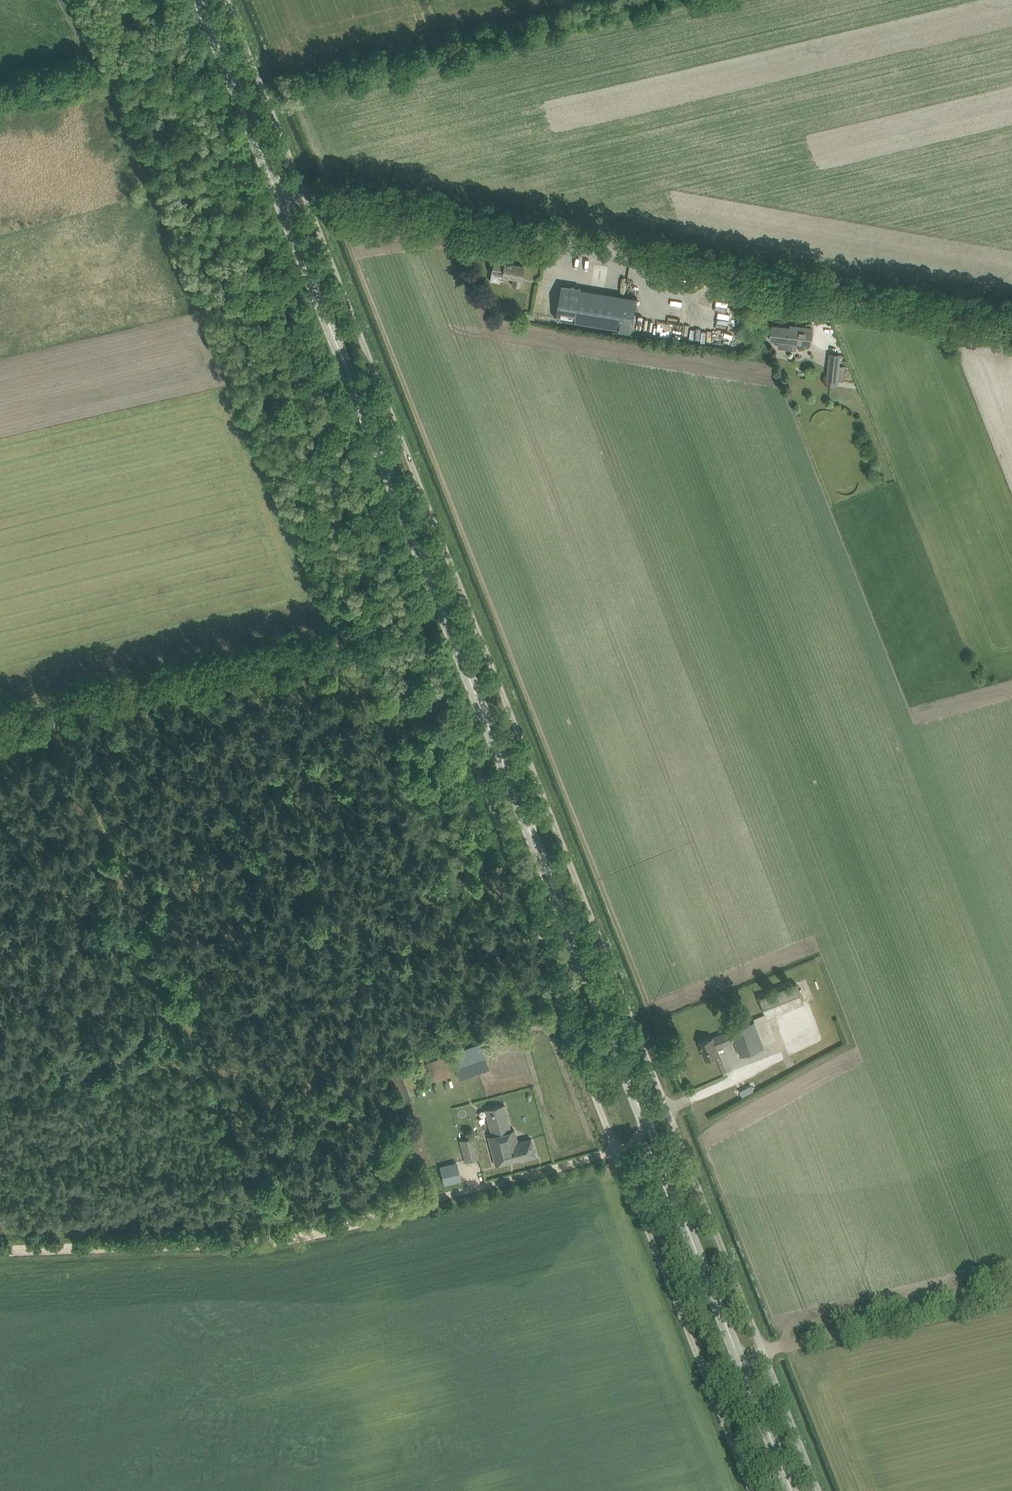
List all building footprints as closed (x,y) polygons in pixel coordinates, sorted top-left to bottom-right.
[(499,282),(501,274),(502,274),(502,275),(514,277),(512,285),(519,286),(521,279),(523,266),(504,262),(494,260),(491,272),(490,280),(499,282)] [(563,286),(562,296),(558,318),(632,330),(637,298),(563,286)] [(684,323),(692,325),(694,314),(686,312),(687,308),(674,304),(670,320),(684,323)] [(771,339),(779,340),(790,341),(789,349),(796,350),(797,342),(810,344),(812,328),(795,326),(795,328),(772,325),(771,339)] [(705,342),(706,331),(685,329),(684,340),(705,342)] [(827,382),(837,383),(840,354),(830,353),(827,382)] [(363,643),(365,650),(379,647),(377,640),(363,643)] [(760,997),(767,1016),(804,1001),(797,982),(760,997)] [(754,1021),(732,1030),(736,1040),(741,1054),(764,1045),(754,1021)] [(732,1030),(700,1042),(706,1058),(719,1053),(716,1046),(723,1044),(724,1045),(736,1040),(732,1030)] [(487,1061),(480,1042),(450,1054),(457,1072),(487,1061)] [(420,1066),(426,1082),(449,1074),(443,1058),(420,1066)] [(751,1085),(739,1091),(743,1097),(754,1091),(751,1085)] [(487,1136),(492,1155),(495,1165),(521,1158),(522,1159),(535,1156),(530,1138),(517,1142),(514,1129),(510,1130),(503,1105),(484,1110),(491,1135),(487,1136)] [(479,1158),(474,1137),(459,1141),(465,1162),(479,1158)] [(440,1167),(444,1183),(460,1180),(456,1163),(440,1167)]
